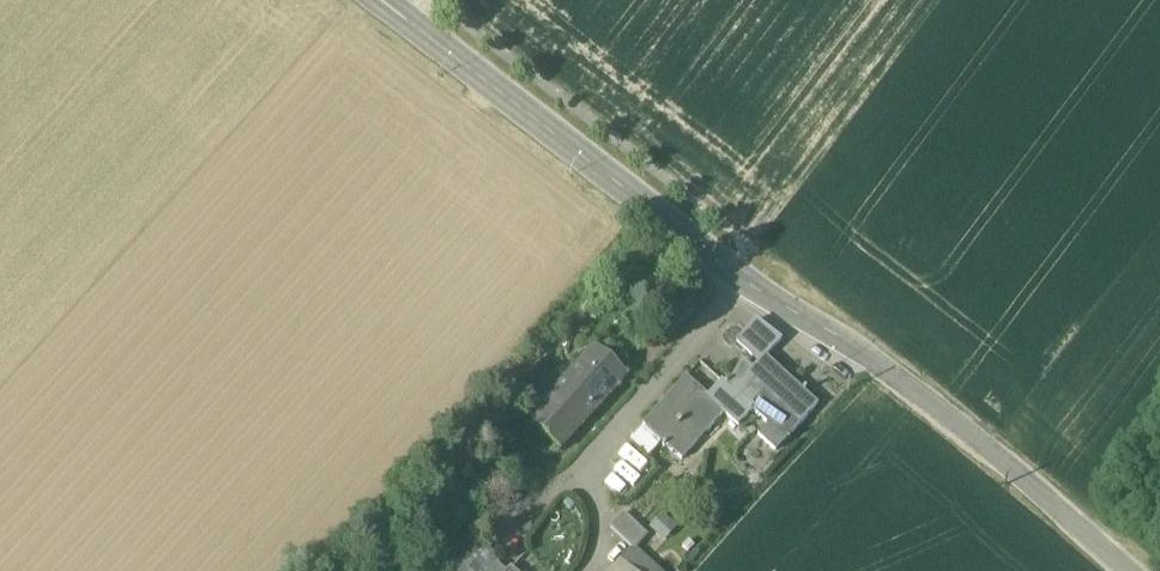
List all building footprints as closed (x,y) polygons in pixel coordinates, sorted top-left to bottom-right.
[(781,340),(756,320),(737,342),(759,362),(764,356),(765,357),(781,340)] [(603,359),(594,350),(579,366),(591,377),(576,394),(594,410),(624,377),(614,368),(619,363),(618,357),(614,353),(608,353),(603,359)] [(765,357),(764,356),(759,362),(732,391),(731,392),(752,411),(767,425),(758,436),(775,452),(817,405),(765,357)] [(579,366),(529,421),(559,448),(594,410),(576,394),(591,377),(579,366)] [(707,396),(686,377),(643,425),(681,460),(723,413),(724,412),(707,397),(707,396)] [(752,411),(731,392),(732,391),(721,381),(707,396),(707,397),(724,412),(723,413),(738,426),(752,411)] [(611,526),(632,547),(647,532),(627,511),(611,526)] [(662,514),(652,528),(667,539),(677,525),(662,514)] [(447,570),(490,570),(496,564),(497,565),(500,561),(476,539),(447,570)] [(611,570),(634,570),(621,559),(611,570)]
